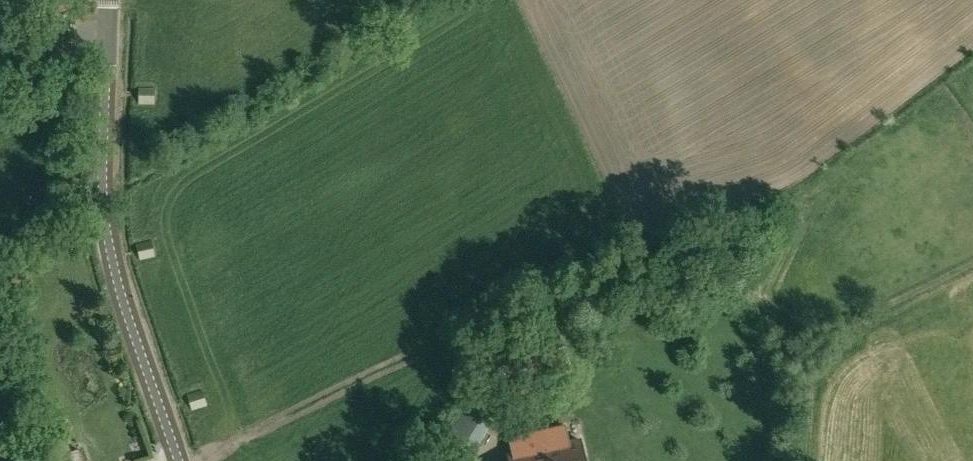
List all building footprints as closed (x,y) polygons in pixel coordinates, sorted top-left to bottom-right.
[(155,87),(139,86),(139,103),(155,103),(155,87)] [(152,240),(136,244),(140,261),(156,257),(152,240)] [(201,389),(186,395),(191,410),(207,404),(201,389)] [(508,454),(509,457),(510,460),(584,460),(579,440),(569,442),(565,426),(545,431),(533,433),(509,439),(512,453),(508,454)] [(67,438),(57,442),(60,452),(70,449),(67,438)] [(58,460),(82,460),(78,450),(57,457),(58,460)]
